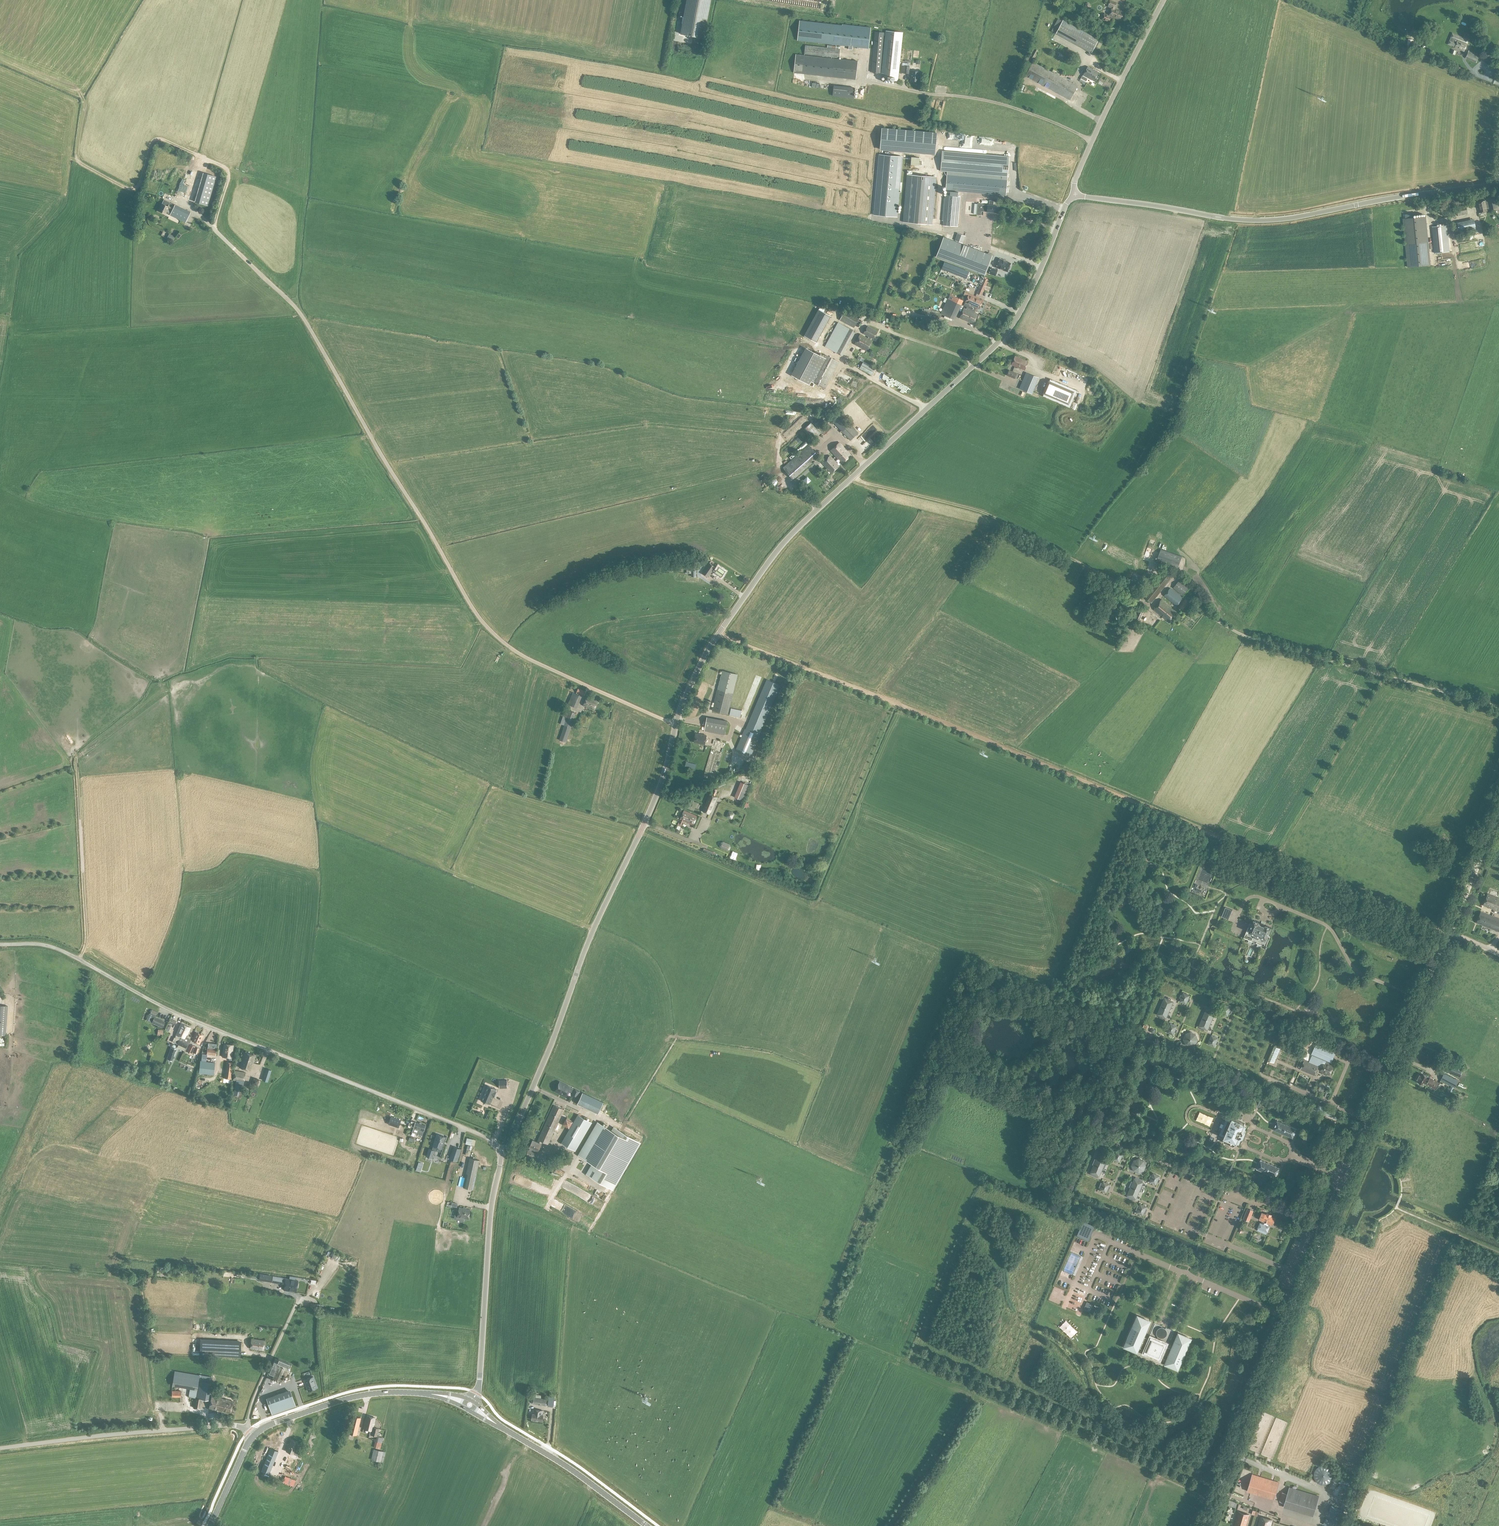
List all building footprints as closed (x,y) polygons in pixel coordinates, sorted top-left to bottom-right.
[(681,34),(702,38),(710,0),(688,0),(681,34)] [(1121,21),(1125,12),(1115,8),(1117,3),(1110,0),(1108,7),(1111,8),(1109,15),(1104,13),(1102,20),(1109,22),(1111,17),(1121,21)] [(1056,33),(1063,21),(1058,19),(1051,31),(1056,33)] [(840,25),(800,20),(797,40),(840,45),(840,43),(842,25),(840,25)] [(840,45),(840,46),(841,46),(841,45),(868,48),(871,27),(842,24),(842,25),(840,43),(840,45)] [(885,80),(898,81),(903,32),(886,31),(882,73),(884,73),(884,76),(885,77),(885,80)] [(884,32),(875,32),(871,72),(880,73),(884,32)] [(1456,48),(1464,52),(1468,43),(1463,41),(1464,38),(1453,33),(1448,44),(1456,48)] [(1099,47),(1102,49),(1107,44),(1104,41),(1099,47)] [(840,49),(832,48),(805,45),(804,54),(839,58),(840,49)] [(1479,55),(1469,51),(1466,59),(1476,63),(1479,55)] [(1487,64),(1491,54),(1485,52),(1481,61),(1487,64)] [(834,59),(834,58),(796,54),(794,73),(832,77),(834,59)] [(834,59),(832,77),(856,80),(858,61),(834,58),(834,59)] [(1033,62),(1025,76),(1070,100),(1075,91),(1064,85),(1066,80),(1033,62)] [(1099,73),(1088,67),(1083,75),(1094,81),(1099,73)] [(919,72),(910,71),(910,77),(911,77),(911,81),(918,81),(919,72)] [(1078,86),(1066,80),(1064,85),(1075,91),(1078,86)] [(855,88),(842,86),(841,96),(854,98),(855,88)] [(882,128),(880,149),(935,154),(937,133),(882,128)] [(949,151),(947,171),(947,175),(1007,180),(1009,156),(949,151)] [(880,155),(879,155),(874,215),(897,217),(903,157),(880,155)] [(188,196),(202,162),(194,159),(180,192),(188,196)] [(903,222),(932,224),(936,177),(907,174),(903,222)] [(1007,180),(947,175),(946,190),(958,191),(1006,195),(1007,180)] [(961,196),(958,196),(946,195),(945,195),(943,225),(958,226),(961,196)] [(1489,202),(1488,203),(1489,207),(1490,206),(1490,209),(1497,207),(1495,198),(1488,199),(1489,202)] [(164,199),(159,210),(166,214),(168,209),(172,210),(175,205),(169,203),(169,202),(164,199)] [(978,204),(977,211),(981,211),(987,212),(996,213),(997,205),(993,205),(994,200),(989,200),(989,205),(987,204),(987,205),(982,204),(978,203),(978,204)] [(1489,207),(1488,203),(1487,203),(1486,200),(1477,202),(1479,212),(1488,210),(1488,207),(1489,207)] [(175,204),(175,205),(172,210),(170,215),(186,222),(190,212),(175,204)] [(1458,215),(1468,213),(1466,204),(1457,206),(1458,215)] [(1408,267),(1403,218),(1402,213),(1379,215),(1385,270),(1408,267)] [(1481,217),(1482,223),(1497,220),(1496,213),(1481,217)] [(1408,267),(1431,265),(1426,216),(1403,218),(1408,267)] [(1471,231),(1475,231),(1473,219),(1454,222),(1456,230),(1470,228),(1471,231)] [(1447,225),(1432,227),(1435,253),(1450,252),(1447,225)] [(958,233),(957,236),(955,240),(963,243),(965,236),(958,233)] [(959,243),(943,237),(936,257),(952,263),(959,243)] [(992,255),(959,243),(952,263),(984,275),(992,255)] [(1000,258),(996,267),(1008,271),(1012,262),(1000,258)] [(945,262),(942,269),(957,274),(959,268),(945,262)] [(989,273),(996,276),(998,270),(991,267),(989,273)] [(959,268),(957,274),(966,278),(968,271),(959,268)] [(982,276),(981,277),(980,281),(979,283),(981,284),(977,293),(982,295),(988,280),(984,278),(984,277),(982,276)] [(975,297),(972,296),(965,293),(964,295),(967,297),(964,305),(967,307),(971,308),(975,297)] [(950,294),(948,299),(961,305),(963,300),(950,294)] [(983,300),(975,297),(971,308),(975,310),(976,308),(979,309),(983,300)] [(948,299),(947,299),(941,313),(954,319),(961,305),(948,299)] [(971,308),(967,307),(966,309),(964,308),(960,318),(973,323),(977,313),(974,312),(975,310),(971,308)] [(922,311),(921,313),(940,317),(941,312),(927,309),(924,308),(924,312),(922,311)] [(854,327),(860,316),(846,309),(840,320),(854,327)] [(832,350),(845,327),(838,323),(825,347),(832,350)] [(864,333),(869,336),(871,337),(873,338),(877,331),(868,326),(864,333)] [(855,332),(845,327),(832,350),(842,356),(855,332)] [(868,338),(860,334),(855,344),(867,351),(873,341),(870,340),(871,337),(869,336),(868,338)] [(811,381),(824,357),(807,348),(792,375),(810,384),(811,381)] [(825,355),(824,357),(811,381),(825,388),(839,362),(825,355)] [(1028,361),(1015,356),(1012,364),(1024,370),(1028,361)] [(1060,377),(1063,367),(1044,359),(1040,369),(1060,377)] [(863,362),(859,369),(871,375),(875,368),(863,362)] [(1066,369),(1063,376),(1068,378),(1068,377),(1073,379),(1075,372),(1066,369)] [(1009,370),(1007,375),(1016,379),(1018,374),(1009,370)] [(1034,386),(1038,378),(1028,375),(1025,382),(1034,386)] [(1077,390),(1050,379),(1049,381),(1048,381),(1043,393),(1044,394),(1043,396),(1070,408),(1077,390)] [(1034,386),(1025,382),(1022,389),(1031,393),(1034,386)] [(858,433),(839,413),(832,420),(850,440),(858,433)] [(814,425),(819,429),(826,422),(822,418),(814,425)] [(831,432),(836,429),(832,421),(827,424),(831,432)] [(811,422),(804,429),(813,440),(821,433),(811,422)] [(798,424),(787,433),(790,436),(800,428),(798,424)] [(870,425),(856,438),(860,443),(875,429),(870,425)] [(863,446),(867,449),(879,435),(874,431),(863,446)] [(842,463),(851,455),(840,443),(831,450),(842,463)] [(793,479),(819,456),(809,444),(783,467),(793,479)] [(831,473),(839,466),(830,456),(822,463),(831,473)] [(1178,570),(1182,556),(1161,549),(1156,562),(1178,570)] [(708,577),(712,571),(717,575),(718,574),(721,576),(725,571),(719,566),(716,570),(714,568),(715,567),(709,563),(703,573),(708,577)] [(696,564),(687,564),(687,569),(691,569),(692,573),(692,576),(696,576),(696,564)] [(1164,572),(1144,598),(1150,602),(1170,576),(1164,572)] [(1179,580),(1173,588),(1183,595),(1189,588),(1179,580)] [(1179,604),(1181,600),(1184,598),(1171,587),(1164,596),(1177,606),(1179,604)] [(1183,601),(1180,605),(1178,607),(1182,611),(1189,602),(1185,598),(1183,601)] [(1169,621),(1177,611),(1162,599),(1154,609),(1169,621)] [(1100,620),(1109,624),(1117,604),(1108,600),(1100,620)] [(1078,609),(1085,613),(1088,607),(1081,603),(1078,609)] [(1132,626),(1137,628),(1144,612),(1139,610),(1135,620),(1132,619),(1131,622),(1134,623),(1132,626)] [(728,714),(732,698),(737,674),(722,670),(712,710),(728,714)] [(736,750),(751,756),(760,735),(759,735),(781,685),(767,679),(745,729),(745,728),(736,750)] [(568,704),(577,708),(582,696),(573,692),(568,704)] [(598,701),(587,697),(584,706),(594,710),(598,701)] [(731,708),(729,715),(738,716),(739,710),(731,708)] [(566,742),(575,713),(565,710),(561,724),(564,725),(559,740),(566,742)] [(707,717),(705,729),(725,733),(727,720),(707,717)] [(705,744),(707,735),(696,733),(694,742),(705,744)] [(713,739),(706,763),(714,765),(715,761),(719,762),(725,743),(713,739)] [(750,786),(741,782),(735,797),(743,801),(750,786)] [(718,797),(710,793),(703,809),(703,811),(710,814),(710,813),(711,813),(718,797)] [(703,802),(690,798),(689,801),(687,800),(685,806),(700,811),(703,802)] [(693,825),(697,816),(684,810),(680,819),(681,819),(684,820),(693,825)] [(720,845),(721,847),(727,850),(729,849),(731,846),(730,844),(723,841),(721,842),(720,845)] [(1484,905),(1498,911),(1498,898),(1488,894),(1484,905)] [(1266,900),(1263,906),(1274,911),(1277,905),(1266,900)] [(1232,910),(1225,907),(1222,916),(1229,919),(1232,910)] [(1477,923),(1498,931),(1498,930),(1498,919),(1497,918),(1492,916),(1481,912),(1477,923)] [(1260,922),(1255,919),(1253,923),(1251,922),(1245,937),(1267,946),(1271,936),(1269,935),(1272,927),(1267,924),(1266,926),(1264,925),(1265,924),(1262,923),(1261,924),(1260,923),(1260,922)] [(1181,998),(1180,1001),(1187,1004),(1188,1001),(1189,1001),(1190,999),(1189,998),(1191,995),(1183,992),(1182,995),(1181,995),(1180,997),(1181,998)] [(1165,997),(1157,1014),(1161,1016),(1160,1017),(1163,1018),(1163,1017),(1166,1018),(1174,1001),(1171,1000),(1171,998),(1168,997),(1168,999),(1165,997)] [(1225,1004),(1221,1013),(1228,1016),(1229,1013),(1231,1014),(1232,1010),(1230,1010),(1232,1007),(1225,1004)] [(1206,1009),(1199,1026),(1202,1028),(1201,1029),(1204,1030),(1205,1029),(1208,1030),(1215,1013),(1212,1011),(1209,1010),(1206,1009)] [(155,1016),(149,1013),(146,1020),(152,1022),(154,1017),(155,1016)] [(165,1022),(154,1017),(152,1022),(162,1027),(165,1022)] [(177,1034),(176,1035),(175,1037),(174,1037),(172,1042),(177,1044),(179,1040),(183,1032),(186,1025),(181,1023),(176,1034),(177,1034)] [(1168,1025),(1167,1028),(1168,1029),(1167,1032),(1174,1035),(1175,1032),(1176,1032),(1177,1029),(1176,1029),(1177,1025),(1171,1023),(1169,1025),(1168,1025)] [(179,1040),(177,1044),(186,1048),(188,1043),(190,1040),(190,1038),(187,1037),(188,1035),(187,1035),(191,1028),(186,1025),(183,1032),(180,1037),(179,1040)] [(216,1041),(217,1035),(213,1035),(214,1032),(209,1031),(208,1039),(216,1041)] [(1185,1043),(1182,1042),(1179,1047),(1193,1053),(1194,1051),(1195,1051),(1196,1049),(1195,1049),(1195,1048),(1192,1046),(1194,1046),(1196,1044),(1198,1039),(1196,1034),(1191,1031),(1186,1033),(1184,1039),(1185,1043)] [(196,1032),(192,1040),(196,1042),(195,1043),(199,1045),(200,1043),(203,1035),(196,1032)] [(1212,1035),(1208,1044),(1215,1047),(1216,1044),(1217,1044),(1219,1041),(1217,1041),(1219,1038),(1212,1035)] [(1316,1042),(1311,1053),(1312,1054),(1313,1054),(1327,1060),(1330,1061),(1331,1062),(1336,1051),(1329,1048),(1318,1043),(1316,1042)] [(173,1058),(177,1045),(172,1043),(167,1056),(173,1058)] [(196,1046),(190,1044),(186,1051),(192,1053),(196,1046)] [(224,1044),(222,1056),(232,1057),(233,1048),(234,1048),(234,1045),(233,1045),(224,1044)] [(1274,1045),(1268,1060),(1274,1063),(1280,1048),(1274,1045)] [(240,1067),(251,1071),(255,1055),(245,1052),(240,1067)] [(1313,1054),(1310,1061),(1319,1064),(1319,1065),(1321,1066),(1323,1063),(1324,1063),(1324,1062),(1326,1062),(1327,1060),(1313,1054)] [(1305,1059),(1301,1069),(1315,1075),(1317,1069),(1318,1066),(1319,1065),(1319,1064),(1310,1061),(1305,1059)] [(201,1061),(199,1073),(214,1075),(215,1063),(201,1061)] [(232,1079),(233,1068),(234,1062),(226,1061),(224,1078),(232,1079)] [(1322,1068),(1321,1070),(1330,1074),(1334,1066),(1330,1064),(1329,1064),(1326,1062),(1324,1062),(1324,1063),(1322,1068)] [(1451,1067),(1449,1072),(1457,1076),(1459,1070),(1451,1067)] [(266,1068),(263,1076),(269,1078),(272,1070),(266,1068)] [(241,1085),(241,1086),(243,1086),(246,1072),(235,1070),(233,1080),(236,1081),(235,1084),(241,1085)] [(1444,1073),(1441,1080),(1454,1087),(1457,1080),(1444,1073)] [(1419,1074),(1417,1079),(1419,1080),(1418,1082),(1422,1084),(1423,1083),(1426,1084),(1430,1077),(1423,1074),(1422,1076),(1419,1074)] [(1430,1077),(1426,1084),(1436,1089),(1439,1083),(1430,1077)] [(500,1088),(500,1087),(507,1087),(507,1088),(508,1088),(507,1080),(507,1081),(500,1081),(500,1080),(499,1080),(500,1088)] [(559,1082),(555,1092),(565,1097),(568,1090),(573,1092),(571,1095),(577,1097),(580,1091),(574,1088),(574,1089),(570,1087),(571,1087),(559,1082)] [(481,1100),(481,1101),(490,1104),(489,1104),(493,1095),(494,1096),(495,1092),(494,1092),(496,1089),(497,1089),(488,1085),(489,1086),(482,1101),(481,1100)] [(583,1092),(578,1103),(599,1112),(604,1102),(583,1092)] [(1072,1114),(1080,1117),(1087,1099),(1080,1095),(1072,1114)] [(554,1104),(538,1139),(542,1141),(548,1144),(558,1123),(564,1109),(554,1104)] [(1339,1112),(1318,1104),(1315,1109),(1337,1118),(1339,1112)] [(564,1114),(573,1117),(575,1112),(566,1108),(564,1114)] [(575,1150),(592,1122),(578,1115),(575,1120),(562,1142),(575,1150)] [(1229,1118),(1226,1117),(1219,1134),(1222,1135),(1222,1136),(1225,1138),(1224,1140),(1225,1141),(1224,1142),(1233,1146),(1234,1145),(1235,1145),(1236,1142),(1237,1143),(1237,1142),(1239,1143),(1241,1138),(1243,1138),(1246,1132),(1245,1129),(1247,1125),(1245,1124),(1245,1123),(1245,1121),(1234,1116),(1233,1118),(1230,1117),(1229,1118)] [(401,1120),(391,1117),(389,1124),(399,1127),(401,1120)] [(562,1124),(561,1127),(566,1130),(570,1120),(563,1117),(561,1124),(562,1124)] [(1278,1120),(1274,1129),(1293,1138),(1297,1129),(1278,1120)] [(411,1122),(412,1123),(411,1126),(414,1127),(413,1129),(412,1132),(419,1134),(418,1136),(421,1137),(422,1135),(426,1125),(421,1124),(422,1123),(420,1122),(420,1123),(416,1122),(411,1121),(411,1122)] [(613,1190),(635,1152),(641,1142),(614,1127),(612,1130),(597,1122),(578,1155),(592,1163),(586,1174),(613,1190)] [(429,1149),(428,1152),(427,1156),(433,1158),(435,1150),(436,1147),(442,1149),(446,1137),(437,1135),(434,1146),(433,1150),(429,1149)] [(533,1139),(529,1147),(530,1147),(537,1151),(538,1151),(542,1143),(542,1141),(538,1139),(537,1141),(533,1139)] [(458,1162),(462,1149),(453,1146),(449,1159),(458,1162)] [(527,1152),(527,1155),(537,1157),(538,1152),(537,1152),(537,1151),(530,1147),(530,1150),(528,1150),(527,1152)] [(1117,1150),(1116,1152),(1113,1159),(1120,1162),(1123,1153),(1117,1150)] [(1093,1165),(1090,1172),(1091,1173),(1090,1174),(1097,1177),(1098,1176),(1099,1176),(1102,1169),(1104,1169),(1106,1164),(1105,1163),(1106,1160),(1097,1156),(1096,1159),(1095,1158),(1092,1164),(1093,1165)] [(480,1160),(470,1158),(463,1188),(473,1190),(480,1160)] [(1144,1171),(1146,1165),(1144,1160),(1139,1158),(1133,1160),(1131,1165),(1133,1171),(1139,1173),(1144,1171)] [(1261,1159),(1257,1168),(1276,1177),(1280,1168),(1261,1159)] [(1151,1179),(1149,1182),(1156,1184),(1157,1181),(1159,1182),(1160,1179),(1158,1179),(1160,1175),(1153,1172),(1152,1175),(1151,1175),(1149,1178),(1151,1179)] [(1130,1187),(1127,1195),(1128,1195),(1127,1197),(1134,1200),(1135,1198),(1136,1199),(1139,1191),(1140,1192),(1143,1186),(1141,1186),(1143,1182),(1142,1182),(1143,1180),(1136,1177),(1135,1179),(1134,1178),(1133,1182),(1131,1181),(1129,1187),(1130,1187)] [(562,1185),(581,1196),(584,1191),(565,1180),(562,1185)] [(1102,1183),(1100,1182),(1098,1187),(1100,1188),(1099,1189),(1106,1192),(1107,1191),(1108,1191),(1110,1186),(1109,1186),(1110,1184),(1103,1181),(1102,1183)] [(1174,1197),(1177,1190),(1168,1186),(1165,1193),(1174,1197)] [(1138,1205),(1136,1210),(1137,1211),(1137,1212),(1143,1215),(1144,1213),(1145,1214),(1147,1209),(1146,1208),(1146,1206),(1140,1204),(1139,1206),(1138,1205)] [(458,1217),(457,1219),(464,1221),(465,1219),(468,1219),(470,1210),(460,1208),(459,1211),(458,1217)] [(1246,1211),(1243,1218),(1249,1220),(1251,1213),(1246,1211)] [(1260,1223),(1258,1228),(1268,1232),(1269,1227),(1268,1226),(1269,1223),(1273,1225),(1276,1218),(1272,1216),(1272,1215),(1267,1212),(1266,1214),(1262,1212),(1259,1219),(1262,1220),(1261,1224),(1260,1223)] [(1083,1221),(1077,1236),(1088,1241),(1092,1233),(1095,1226),(1083,1221)] [(272,1276),(271,1282),(285,1284),(284,1289),(289,1290),(289,1289),(296,1291),(298,1280),(272,1276)] [(1155,1323),(1150,1336),(1149,1339),(1143,1336),(1150,1321),(1138,1316),(1134,1324),(1133,1323),(1127,1338),(1128,1338),(1124,1346),(1127,1347),(1127,1349),(1133,1351),(1133,1350),(1136,1351),(1138,1347),(1144,1350),(1143,1353),(1160,1360),(1161,1357),(1167,1360),(1165,1364),(1168,1365),(1168,1366),(1174,1369),(1174,1368),(1177,1369),(1181,1361),(1182,1361),(1188,1347),(1187,1346),(1190,1338),(1178,1333),(1172,1349),(1166,1346),(1172,1331),(1155,1323)] [(239,1332),(239,1330),(226,1328),(225,1335),(248,1338),(249,1333),(239,1332)] [(251,1349),(263,1350),(264,1340),(252,1339),(251,1349)] [(200,1340),(200,1354),(240,1356),(240,1342),(200,1340)] [(274,1361),(269,1372),(273,1374),(278,1362),(277,1362),(274,1361)] [(278,1362),(273,1374),(271,1377),(281,1382),(288,1366),(278,1362)] [(190,1388),(198,1390),(199,1380),(200,1375),(175,1371),(172,1385),(190,1388)] [(307,1386),(306,1386),(308,1391),(317,1388),(313,1376),(304,1379),(306,1384),(307,1386)] [(198,1390),(197,1394),(202,1395),(201,1399),(202,1399),(208,1400),(211,1382),(199,1380),(198,1390)] [(198,1390),(190,1388),(189,1396),(195,1398),(196,1398),(197,1394),(198,1390)] [(296,1406),(291,1392),(267,1400),(272,1414),(296,1406)] [(195,1398),(193,1408),(201,1409),(202,1399),(201,1399),(202,1395),(197,1394),(196,1398),(195,1398)] [(220,1418),(227,1419),(228,1413),(230,1413),(233,1401),(212,1396),(209,1408),(222,1411),(220,1418)] [(546,1406),(547,1399),(534,1397),(533,1404),(546,1406)] [(532,1419),(542,1421),(543,1414),(542,1414),(543,1411),(534,1410),(534,1414),(532,1413),(532,1419)] [(356,1435),(361,1418),(352,1416),(348,1433),(356,1435)] [(371,1427),(373,1427),(375,1418),(366,1416),(363,1428),(370,1430),(371,1427)] [(371,1427),(370,1430),(369,1434),(371,1434),(377,1436),(379,1428),(373,1427),(371,1427)] [(380,1449),(383,1438),(377,1436),(374,1447),(380,1449)] [(291,1439),(286,1451),(294,1454),(294,1453),(297,1455),(300,1449),(296,1447),(298,1444),(298,1443),(291,1439)] [(278,1451),(271,1448),(261,1470),(269,1474),(278,1451)] [(373,1449),(371,1459),(381,1462),(383,1451),(373,1449)] [(1323,1465),(1320,1466),(1317,1469),(1315,1472),(1314,1476),(1316,1480),(1318,1483),(1322,1484),(1326,1484),(1329,1483),(1332,1480),(1333,1476),(1333,1472),(1331,1468),(1327,1466),(1323,1465)] [(1280,1482),(1252,1473),(1247,1491),(1275,1499),(1280,1482)] [(1283,1491),(1280,1501),(1285,1503),(1314,1512),(1319,1496),(1290,1486),(1288,1493),(1283,1491)] [(1325,1520),(1324,1524),(1328,1525),(1337,1525),(1344,1511),(1340,1509),(1331,1506),(1330,1509),(1334,1511),(1330,1522),(1325,1520)] [(1239,1511),(1234,1525),(1246,1525),(1249,1514),(1239,1511)] [(1261,1516),(1258,1525),(1271,1525),(1272,1520),(1261,1516)]
